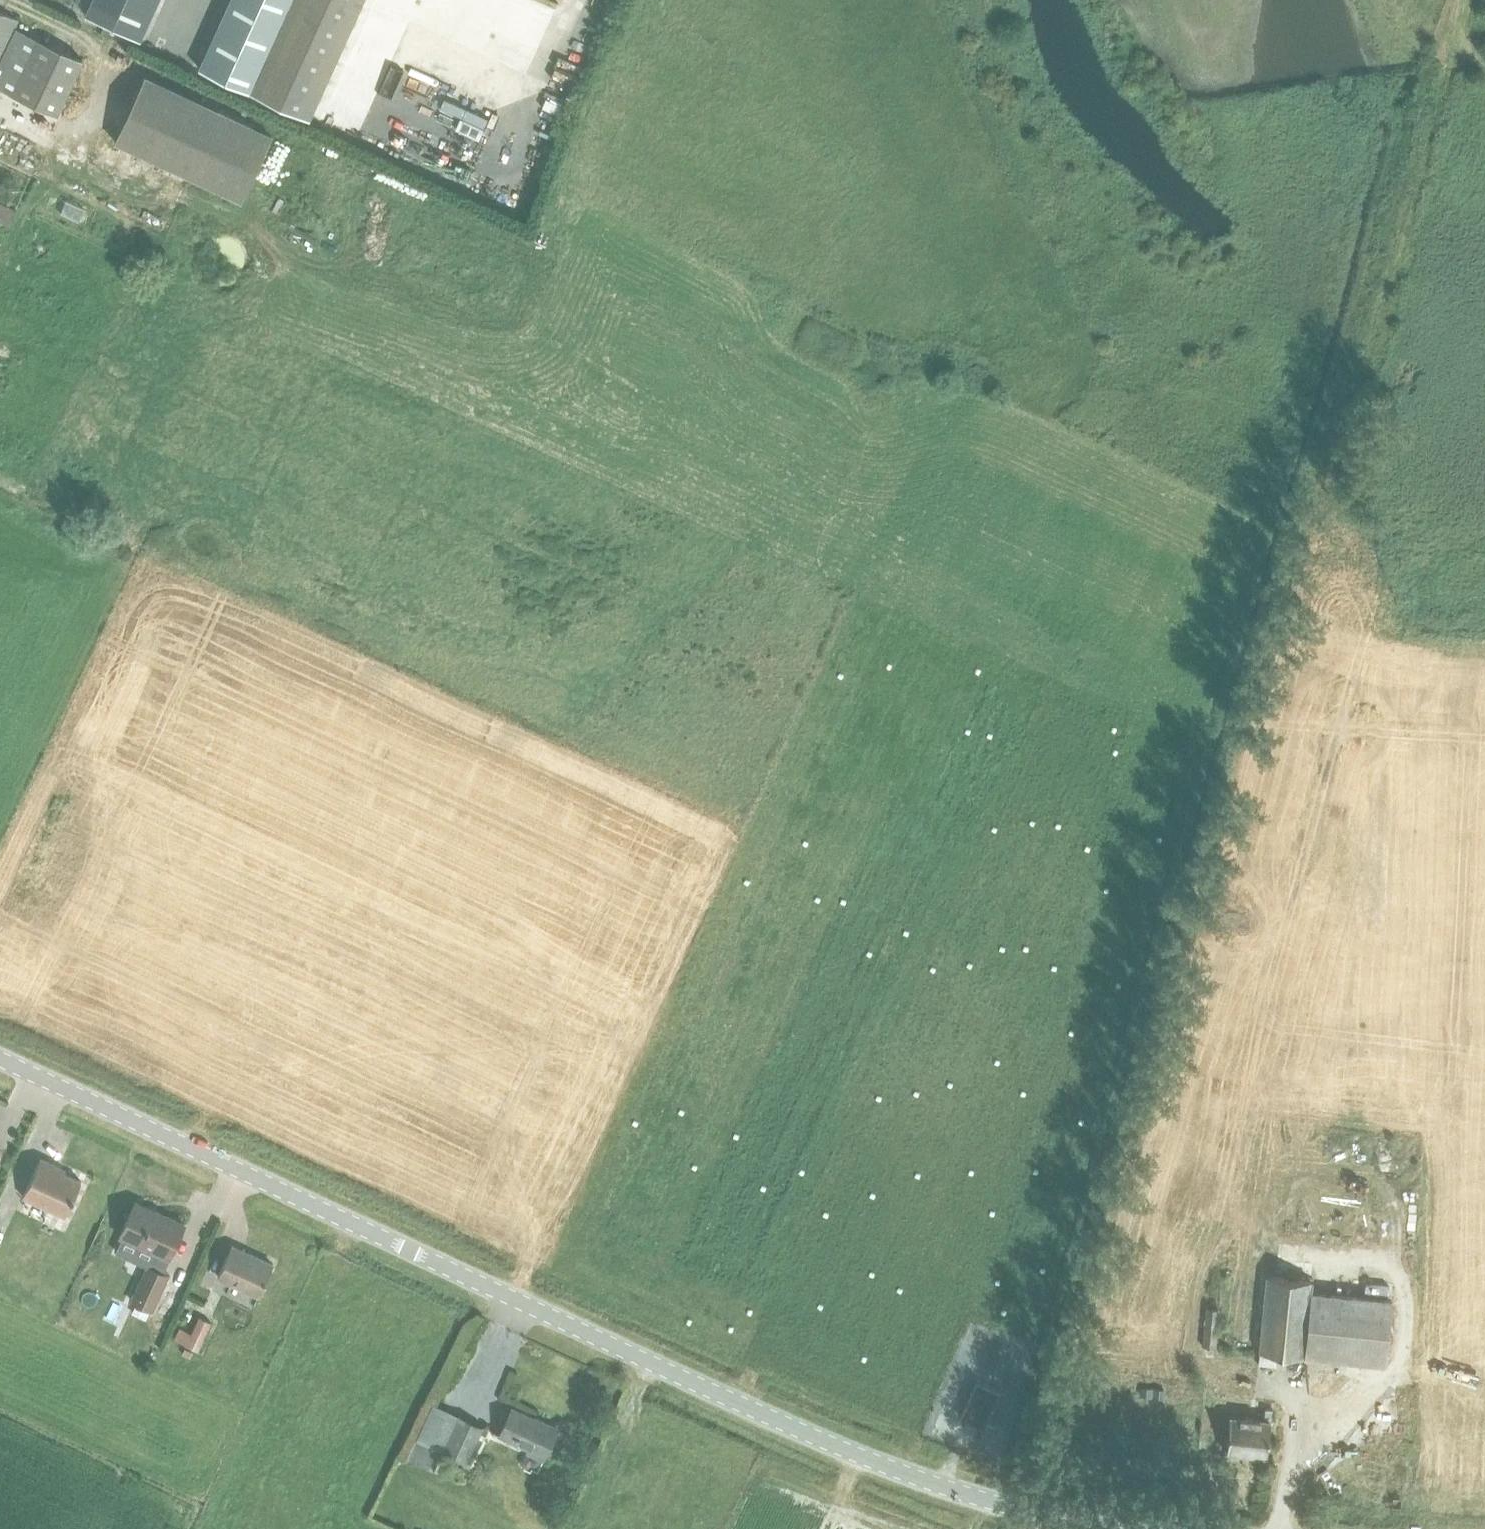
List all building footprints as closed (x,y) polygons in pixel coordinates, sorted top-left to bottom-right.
[(85,14),(139,39),(157,0),(91,0),(85,14)] [(263,97),(308,118),(363,0),(229,0),(198,67),(263,97)] [(13,95),(55,117),(80,63),(37,41),(38,40),(14,28),(18,20),(0,11),(0,88),(13,95)] [(142,81),(112,147),(240,205),(270,138),(142,81)] [(9,229),(17,211),(0,204),(0,225),(9,229)] [(23,1196),(65,1215),(81,1180),(64,1173),(66,1169),(40,1157),(23,1196)] [(120,1235),(169,1257),(185,1224),(135,1201),(120,1235)] [(232,1245),(218,1276),(259,1295),(273,1264),(232,1245)] [(148,1265),(132,1301),(152,1310),(168,1274),(148,1265)] [(1267,1275),(1259,1350),(1258,1363),(1276,1365),(1278,1352),(1385,1363),(1391,1299),(1310,1291),(1311,1279),(1267,1275)] [(1202,1345),(1215,1346),(1219,1308),(1206,1307),(1202,1345)] [(174,1342),(183,1346),(181,1352),(189,1355),(192,1350),(197,1352),(210,1324),(198,1319),(190,1335),(179,1330),(174,1342)] [(960,1417),(982,1427),(999,1391),(977,1381),(960,1417)] [(466,1462),(483,1426),(484,1423),(432,1399),(406,1455),(433,1468),(441,1450),(466,1462)] [(527,1451),(544,1458),(557,1429),(511,1407),(499,1433),(529,1447),(527,1451)] [(1226,1451),(1267,1455),(1271,1408),(1265,1408),(1264,1419),(1230,1416),(1226,1451)]
